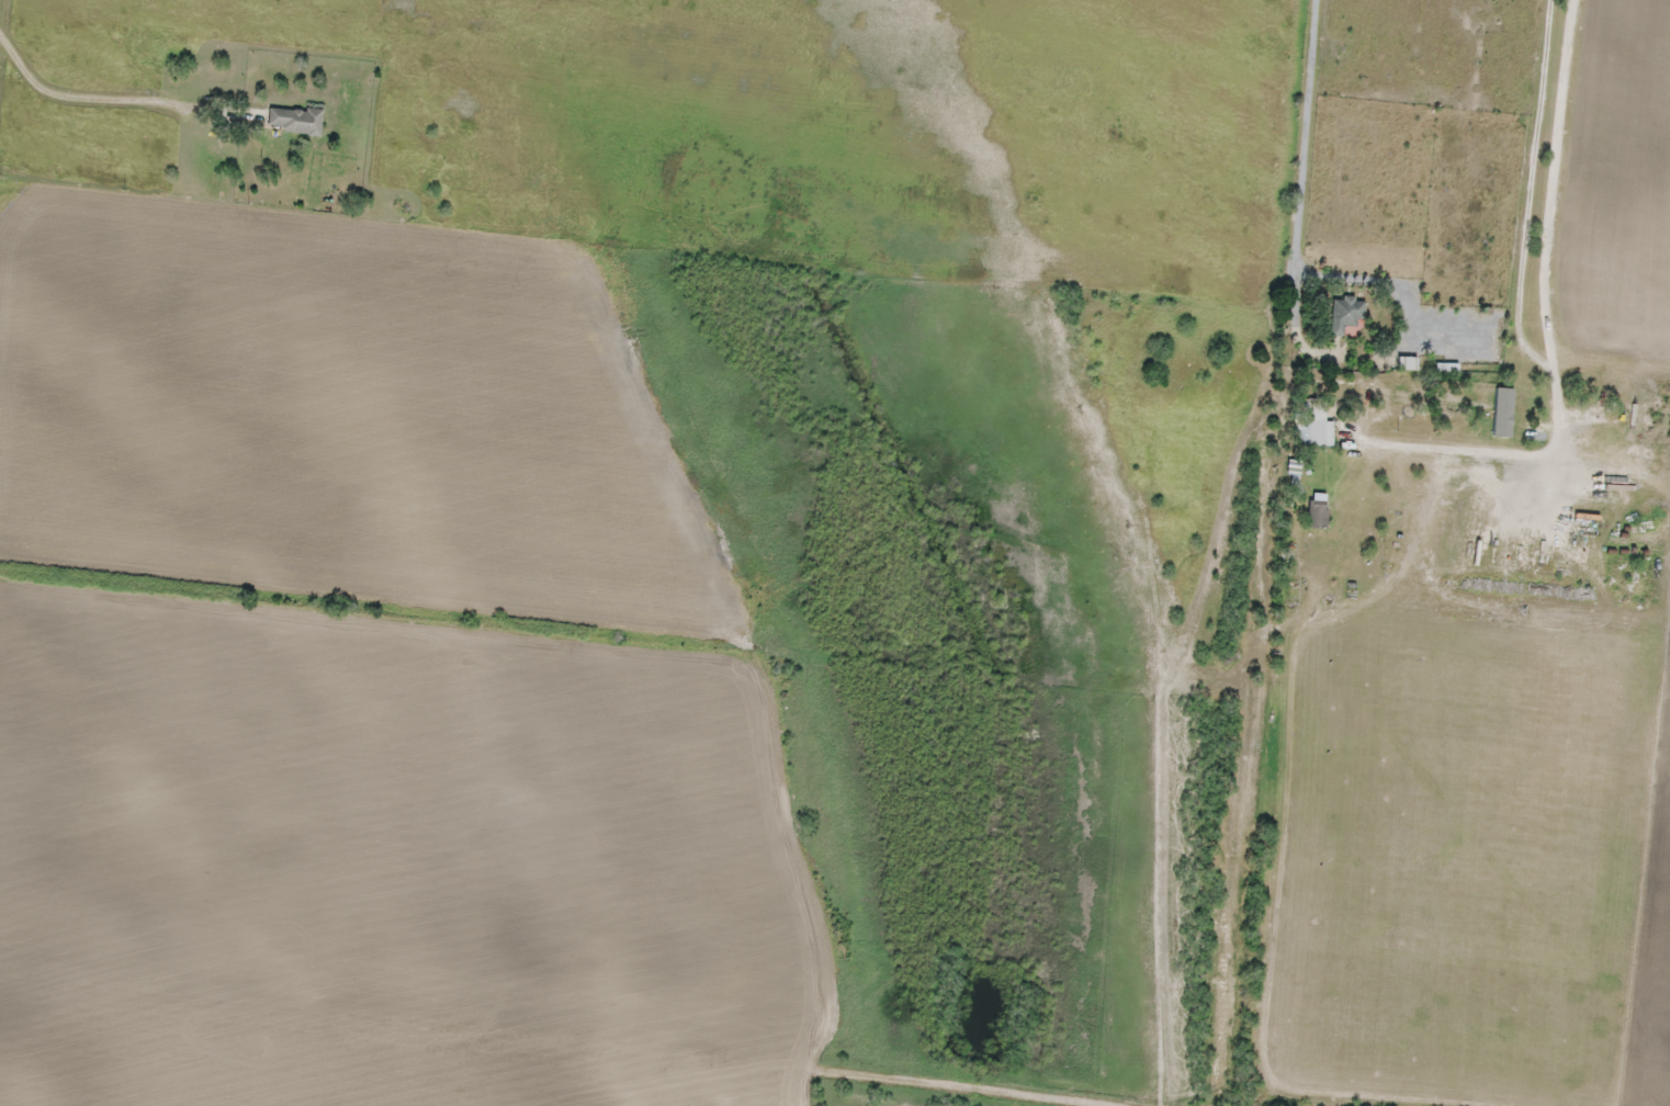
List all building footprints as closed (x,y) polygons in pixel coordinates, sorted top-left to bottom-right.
[(322,110),(269,104),(266,127),(320,133),(322,110)] [(1332,297),(1331,334),(1361,334),(1362,298),(1332,297)] [(1294,444),(1332,445),(1333,420),(1324,420),(1325,397),(1295,397),(1294,444)] [(1326,492),(1308,492),(1308,527),(1326,527),(1326,492)]
